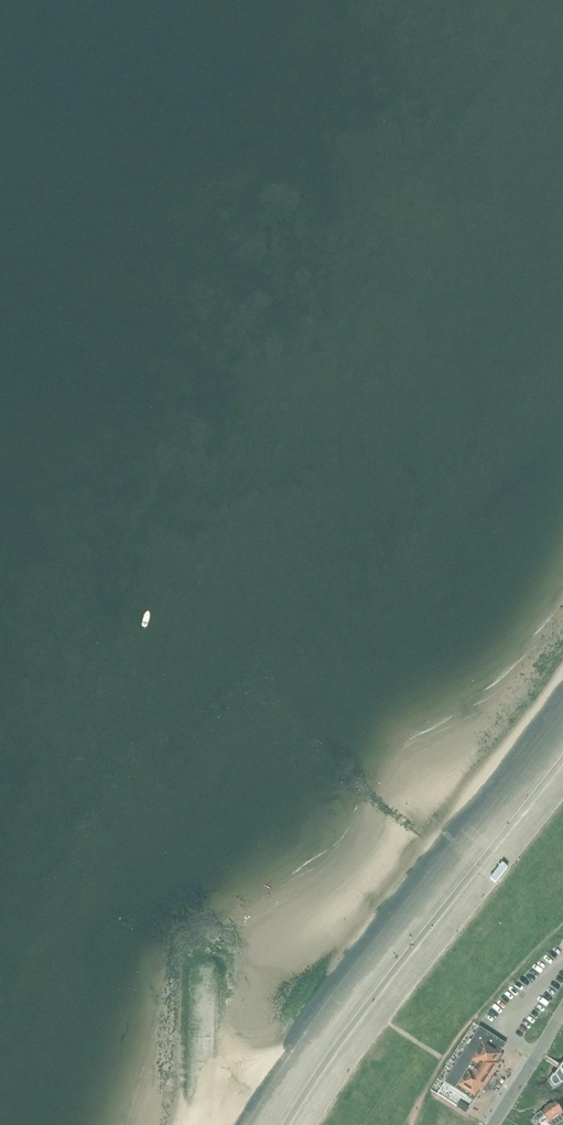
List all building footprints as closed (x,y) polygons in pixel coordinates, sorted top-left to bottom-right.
[(506,1045),(486,1032),(480,1028),(445,1082),(474,1101),(504,1055),(500,1053),(506,1045)] [(550,1082),(554,1089),(562,1084),(562,1065),(561,1068),(559,1071),(554,1077),(550,1082)] [(535,1116),(539,1121),(544,1117),(547,1121),(549,1123),(549,1124),(550,1124),(558,1124),(562,1121),(562,1119),(560,1115),(562,1114),(555,1103),(535,1116)]
